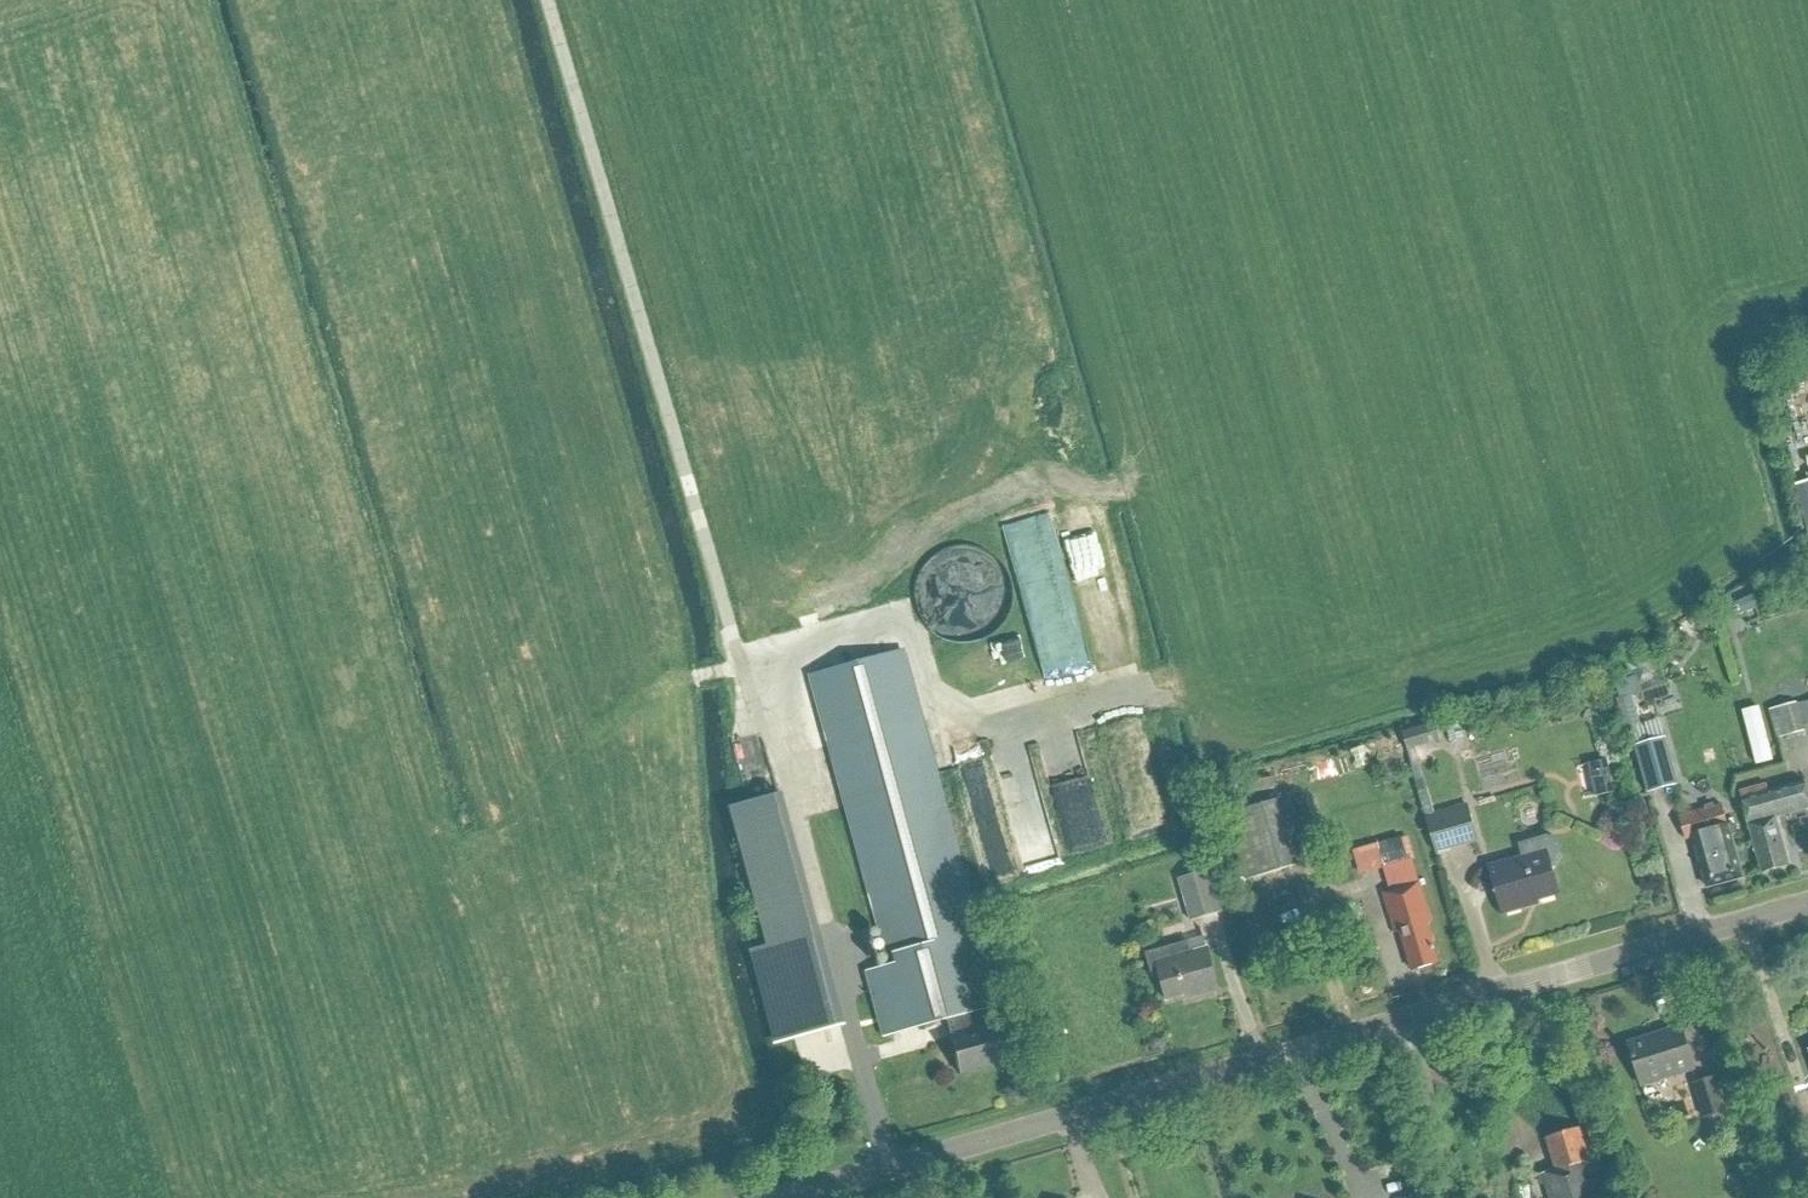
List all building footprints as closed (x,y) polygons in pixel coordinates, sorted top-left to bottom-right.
[(1796,485),(1807,527),(1807,482),(1796,485)] [(1011,514),(1017,534),(1059,522),(1053,503),(1011,514)] [(1136,622),(1115,540),(1104,543),(1099,524),(1077,530),(1103,631),(1136,622)] [(1093,645),(1068,528),(1024,537),(1049,654),(1093,645)] [(999,572),(998,568),(971,570),(972,598),(1013,596),(1012,571),(999,572)] [(1734,617),(1760,607),(1755,595),(1729,605),(1734,617)] [(1010,677),(1037,673),(1031,630),(1004,634),(1010,677)] [(952,1018),(956,1034),(948,1036),(959,1074),(1003,1061),(993,1024),(988,1026),(983,1009),(1004,1004),(983,928),(977,929),(904,651),(809,676),(887,966),(865,972),(882,1037),(952,1018)] [(1796,703),(1780,707),(1768,711),(1776,740),(1804,732),(1796,703)] [(1661,714),(1640,719),(1644,738),(1666,733),(1661,714)] [(1409,750),(1440,741),(1434,721),(1403,730),(1409,750)] [(1634,746),(1647,793),(1677,785),(1664,738),(1634,746)] [(1600,775),(1628,769),(1623,744),(1594,750),(1600,775)] [(1767,785),(1740,793),(1762,872),(1789,865),(1775,818),(1807,809),(1807,794),(1805,782),(1769,792),(1767,785)] [(1278,801),(1228,817),(1225,818),(1246,881),(1298,864),(1278,801)] [(1467,805),(1426,816),(1425,816),(1434,853),(1476,843),(1467,805)] [(1708,888),(1742,878),(1722,805),(1679,817),(1685,840),(1694,838),(1708,888)] [(1062,813),(1033,814),(1034,839),(1063,838),(1062,813)] [(1518,844),(1522,858),(1490,867),(1503,914),(1539,903),(1539,900),(1558,894),(1551,869),(1556,868),(1563,855),(1559,843),(1547,837),(1518,844)] [(1384,865),(1408,858),(1403,838),(1379,844),(1384,865)] [(1191,922),(1222,913),(1209,870),(1179,879),(1191,922)] [(1432,922),(1419,883),(1384,894),(1396,933),(1400,931),(1412,971),(1439,963),(1427,923),(1432,922)] [(1221,902),(1234,970),(1251,967),(1238,899),(1221,902)] [(811,932),(806,912),(754,925),(760,946),(746,949),(746,950),(771,1043),(832,1027),(807,933),(811,932)] [(1152,977),(1160,975),(1168,1002),(1184,997),(1185,1001),(1220,991),(1207,948),(1193,952),(1190,940),(1145,953),(1152,977)] [(1642,1086),(1694,1069),(1681,1028),(1628,1045),(1642,1086)] [(1732,1129),(1726,1112),(1715,1078),(1694,1085),(1705,1119),(1708,1118),(1713,1135),(1732,1129)] [(1556,1170),(1557,1175),(1547,1178),(1552,1197),(1603,1197),(1592,1161),(1593,1161),(1582,1128),(1547,1139),(1556,1170)]
